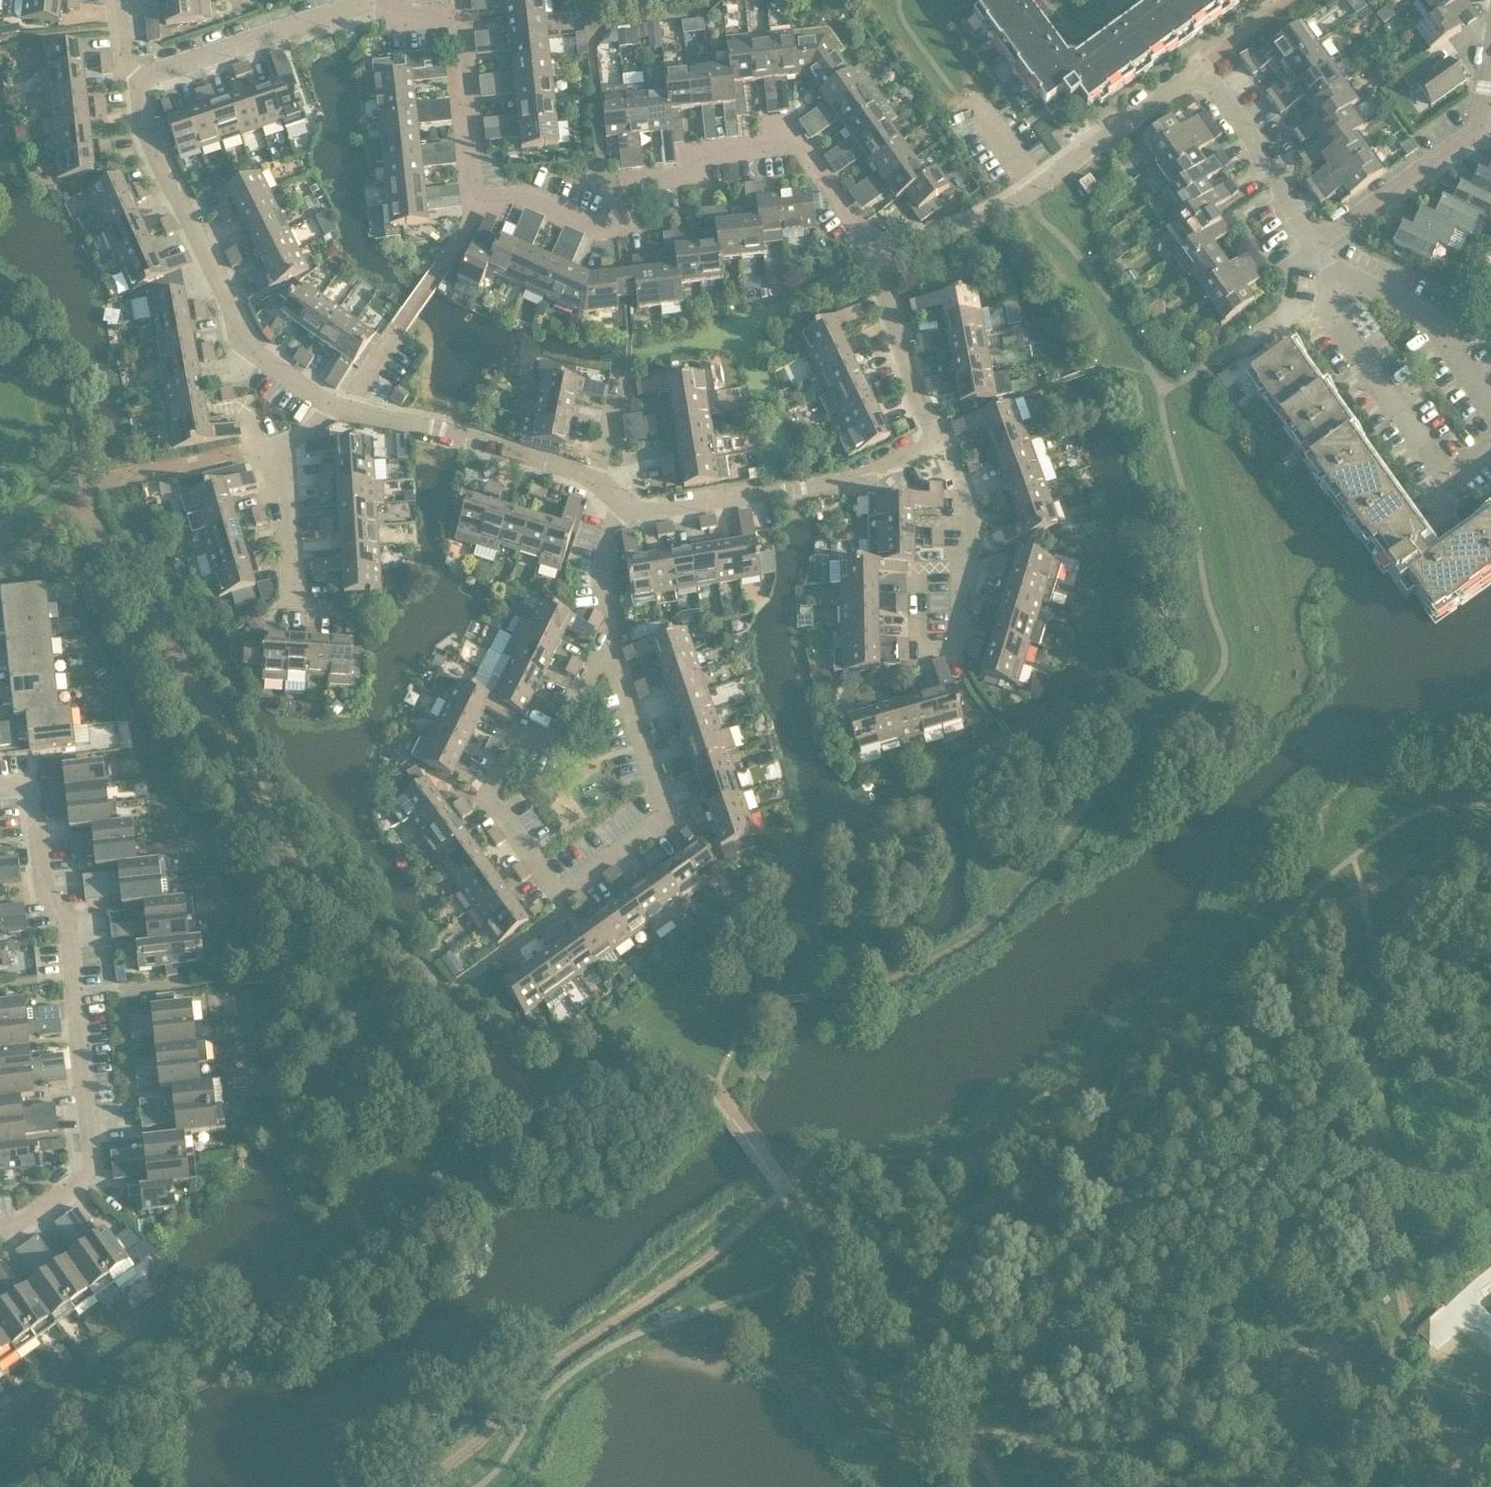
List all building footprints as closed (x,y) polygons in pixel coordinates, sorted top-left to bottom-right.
[(61,1),(49,0),(19,0),(18,1),(17,2),(16,4),(15,6),(15,8),(15,10),(15,12),(16,14),(17,15),(18,17),(19,19),(22,19),(22,20),(58,24),(61,1)] [(164,4),(166,26),(212,21),(209,0),(197,0),(164,4)] [(507,21),(545,17),(543,0),(492,0),(491,0),(492,11),(506,10),(507,21)] [(1071,64),(1069,64),(1023,0),(993,0),(973,15),(983,29),(986,27),(998,43),(995,45),(1014,72),(1018,70),(1029,85),(1026,88),(1036,102),(1039,100),(1050,115),(1068,102),(1069,104),(1079,97),(1087,109),(1105,95),(1108,99),(1135,79),(1132,76),(1148,64),(1150,68),(1177,48),(1175,44),(1191,33),(1193,36),(1221,16),(1218,13),(1234,1),(1236,5),(1242,0),(1159,0),(1071,64)] [(1466,0),(1461,0),(1431,21),(1411,35),(1426,56),(1461,31),(1455,22),(1461,18),(1467,26),(1479,18),(1466,0)] [(1417,1),(1431,21),(1461,0),(1419,0),(1417,1)] [(79,11),(80,3),(68,2),(68,10),(79,11)] [(1367,8),(1357,15),(1362,22),(1372,15),(1367,8)] [(1388,10),(1379,16),(1384,23),(1393,16),(1388,10)] [(494,33),(496,44),(547,38),(545,17),(507,21),(508,31),(494,33)] [(146,20),(147,28),(159,27),(158,19),(146,20)] [(1304,23),(1255,58),(1245,66),(1252,77),(1275,60),(1282,69),(1319,43),(1304,23)] [(659,24),(651,25),(653,49),(662,48),(659,24)] [(638,26),(630,27),(631,30),(632,46),(641,46),(640,39),(638,26)] [(160,43),(159,27),(147,28),(149,44),(160,43)] [(603,41),(600,44),(618,43),(617,28),(616,28),(615,28),(613,29),(612,29),(611,30),(611,31),(607,35),(603,41)] [(828,30),(791,34),(796,78),(807,77),(820,94),(851,73),(838,55),(843,52),(828,30)] [(785,79),(796,78),(791,34),(791,32),(770,35),(771,43),(770,43),(776,94),(787,93),(785,79)] [(734,105),(735,105),(734,99),(744,98),(742,83),(753,82),(749,45),(748,37),(726,39),(729,67),(730,67),(734,105)] [(511,53),(512,64),(549,60),(547,38),(496,44),(497,54),(511,53)] [(71,39),(43,42),(44,49),(45,49),(56,48),(72,46),(71,39)] [(765,95),(776,94),(770,43),(749,45),(753,82),(764,81),(765,95)] [(1333,62),(1319,43),(1282,69),(1288,78),(1265,95),(1273,105),(1333,62)] [(586,44),(576,45),(578,56),(587,55),(586,44)] [(43,49),(46,72),(82,68),(80,45),(72,46),(56,48),(45,49),(44,49),(43,49)] [(1239,58),(1245,66),(1255,58),(1250,51),(1239,58)] [(280,85),(270,88),(282,123),(285,130),(306,123),(282,52),(270,56),(280,85)] [(373,64),(376,98),(414,94),(413,83),(427,82),(426,71),(432,70),(432,68),(425,69),(425,65),(432,65),(430,53),(388,57),(388,59),(404,57),(405,68),(394,69),(393,61),(373,64)] [(100,59),(101,67),(112,66),(112,57),(100,59)] [(499,76),(500,87),(552,81),(549,60),(512,64),(513,74),(499,76)] [(1416,86),(1430,105),(1464,81),(1449,61),(1431,74),(1424,64),(1402,80),(1410,91),(1416,86)] [(1347,82),(1333,62),(1273,105),(1280,116),(1303,99),(1310,108),(1347,82)] [(248,63),(240,66),(244,77),(252,75),(248,63)] [(113,74),(112,66),(101,67),(102,75),(113,74)] [(236,80),(244,77),(240,66),(233,69),(236,80)] [(736,119),(734,105),(730,67),(729,67),(708,70),(712,107),(713,107),(723,106),(725,120),(736,119)] [(851,73),(820,94),(826,103),(815,112),(821,120),(871,84),(859,67),(851,73)] [(82,68),(46,72),(38,72),(40,94),(48,93),(85,89),(82,68)] [(687,72),(691,109),(702,108),(703,122),(714,121),(713,107),(712,107),(708,70),(687,72)] [(680,111),(691,109),(687,72),(664,74),(667,94),(668,94),(671,126),(682,125),(680,111)] [(515,96),(517,107),(554,103),(552,81),(500,87),(501,97),(515,96)] [(1361,102),(1347,82),(1310,108),(1316,117),(1293,134),(1301,145),(1316,134),(1352,107),(1353,108),(1361,102)] [(884,102),(871,84),(821,120),(827,129),(839,121),(845,130),(884,102)] [(639,135),(650,134),(646,97),(645,87),(623,89),(630,150),(641,149),(639,135)] [(211,88),(203,90),(207,101),(214,99),(211,88)] [(262,130),(282,123),(270,88),(250,95),(262,130)] [(48,93),(51,115),(87,111),(85,89),(48,93)] [(619,152),(630,150),(623,89),(601,91),(606,139),(618,137),(619,152)] [(199,104),(207,101),(203,90),(195,93),(199,104)] [(376,98),(379,120),(430,114),(429,103),(415,105),(414,94),(376,98)] [(646,97),(650,134),(661,133),(662,147),(674,146),(672,132),(671,126),(668,94),(667,94),(646,97)] [(241,136),(262,130),(250,95),(229,102),(241,136)] [(94,101),(95,110),(106,109),(105,100),(94,101)] [(161,104),(165,115),(172,113),(169,102),(161,104)] [(221,143),(241,136),(229,102),(209,108),(221,143)] [(897,120),(884,102),(845,130),(852,139),(840,147),(846,155),(888,125),(897,120)] [(504,119),(505,130),(556,124),(554,103),(517,107),(518,117),(504,119)] [(1367,127),(1353,108),(1352,107),(1316,134),(1322,142),(1299,159),(1307,170),(1322,159),(1321,159),(1358,133),(1359,133),(1367,127)] [(200,150),(221,143),(209,108),(188,115),(200,150)] [(107,117),(106,109),(95,110),(96,118),(107,117)] [(51,115),(53,136),(89,132),(87,111),(51,115)] [(1138,143),(1155,166),(1213,125),(1205,113),(1179,132),(1170,120),(1138,143)] [(379,120),(381,141),(418,137),(417,126),(431,125),(430,114),(379,120)] [(179,157),(200,150),(188,115),(167,123),(179,157)] [(559,147),(556,124),(505,130),(506,140),(520,139),(521,151),(559,147)] [(901,143),(888,125),(846,155),(853,164),(864,156),(870,165),(901,143)] [(1155,166),(1171,188),(1171,189),(1203,166),(1195,155),(1221,136),(1213,125),(1155,166)] [(25,129),(15,130),(17,140),(26,138),(25,129)] [(53,136),(55,157),(92,154),(89,132),(53,136)] [(1372,152),(1359,133),(1358,133),(1321,159),(1322,159),(1328,168),(1305,184),(1312,195),(1372,152)] [(381,141),(383,163),(435,157),(434,146),(420,148),(418,137),(381,141)] [(99,144),(99,153),(111,152),(110,143),(99,144)] [(914,161),(901,143),(870,165),(877,174),(865,182),(871,191),(914,161)] [(112,160),(111,152),(99,153),(100,161),(112,160)] [(1386,172),(1372,152),(1312,195),(1320,205),(1343,189),(1350,199),(1386,172)] [(1163,194),(1179,217),(1180,217),(1211,195),(1211,194),(1203,184),(1229,165),(1220,153),(1203,166),(1171,189),(1171,188),(1163,194)] [(94,176),(92,154),(55,157),(58,180),(94,176)] [(383,163),(386,184),(423,180),(422,169),(436,168),(435,157),(383,163)] [(896,201),(906,194),(905,193),(926,178),(925,177),(914,161),(871,191),(878,199),(889,191),(896,201)] [(1488,175),(1479,171),(1478,172),(1490,178),(1490,168),(1488,175)] [(935,170),(925,177),(926,178),(905,193),(906,194),(911,202),(908,205),(921,223),(942,208),(936,199),(949,190),(935,170)] [(1490,201),(1490,178),(1478,172),(1470,190),(1461,185),(1460,186),(1490,201)] [(226,189),(236,209),(269,193),(259,173),(226,189)] [(87,192),(96,213),(129,198),(120,177),(87,192)] [(1090,178),(1080,184),(1088,196),(1098,189),(1090,178)] [(203,182),(201,186),(202,191),(211,188),(208,180),(203,182)] [(386,184),(388,206),(439,200),(438,189),(424,191),(423,180),(386,184)] [(1171,223),(1187,245),(1188,246),(1219,223),(1212,212),(1237,193),(1229,181),(1211,194),(1211,195),(1180,217),(1179,217),(1171,223)] [(133,187),(136,195),(147,190),(144,183),(133,187)] [(762,236),(782,234),(778,196),(767,197),(766,183),(754,184),(756,198),(757,198),(763,256),(764,256),(762,236)] [(316,186),(310,189),(313,194),(319,191),(316,186)] [(1460,186),(1452,204),(1443,199),(1442,200),(1488,222),(1490,217),(1490,201),(1460,186)] [(150,198),(147,190),(136,195),(140,203),(150,198)] [(949,190),(941,196),(945,202),(953,196),(949,190)] [(236,209),(246,229),(279,212),(269,193),(236,209)] [(801,194),(778,196),(782,234),(783,241),(802,239),(801,232),(815,230),(811,193),(801,194)] [(96,213),(104,232),(138,218),(129,198),(96,213)] [(748,220),(737,221),(741,258),(763,256),(757,198),(756,198),(756,199),(756,204),(747,206),(748,220)] [(309,199),(298,204),(303,214),(314,209),(309,199)] [(441,211),(439,200),(388,206),(390,228),(399,227),(428,224),(427,212),(441,211)] [(1420,212),(1471,236),(1479,219),(1488,223),(1488,222),(1442,200),(1434,218),(1421,211),(1420,212)] [(1105,202),(1096,208),(1103,217),(1111,211),(1105,202)] [(219,218),(229,213),(226,205),(215,210),(219,218)] [(741,258),(737,221),(727,222),(725,208),(714,209),(715,223),(716,223),(722,281),(723,281),(721,260),(741,258)] [(246,229),(256,248),(289,232),(279,212),(246,229)] [(1470,237),(1471,236),(1420,212),(1412,230),(1403,225),(1402,226),(1448,248),(1457,231),(1470,237)] [(233,220),(229,213),(219,218),(223,225),(233,220)] [(328,213),(316,218),(319,225),(331,219),(328,213)] [(1188,280),(1220,257),(1212,246),(1238,228),(1229,216),(1219,223),(1188,246),(1187,245),(1171,257),(1188,280)] [(104,232),(113,252),(147,237),(138,218),(104,232)] [(160,222),(164,230),(174,225),(171,218),(160,222)] [(707,244),(696,246),(701,283),(722,281),(716,223),(715,223),(716,229),(706,230),(707,244)] [(178,233),(174,225),(164,230),(167,238),(178,233)] [(1448,248),(1402,226),(1393,246),(1430,263),(1439,245),(1448,249),(1448,248)] [(400,238),(399,227),(390,228),(384,229),(385,239),(400,238)] [(500,237),(492,256),(493,256),(486,272),(487,273),(506,281),(527,234),(517,229),(511,242),(500,237)] [(256,248),(265,268),(298,251),(289,232),(256,248)] [(673,234),(674,248),(675,248),(679,285),(680,285),(701,283),(696,246),(686,247),(684,233),(673,234)] [(479,291),(487,273),(486,272),(493,256),(492,256),(483,252),(489,239),(478,234),(473,247),(472,247),(457,282),(479,291)] [(536,238),(527,234),(506,281),(525,290),(541,255),(531,251),(536,238)] [(113,252),(122,272),(155,257),(147,237),(113,252)] [(550,260),(541,255),(525,290),(545,299),(566,251),(556,247),(550,260)] [(682,305),(680,285),(679,285),(675,248),(674,248),(675,254),(665,255),(667,269),(656,270),(660,308),(682,305)] [(817,248),(808,249),(810,261),(818,260),(819,260),(818,248),(817,248)] [(1120,248),(1116,251),(1119,255),(1121,258),(1128,253),(1125,248),(1120,248)] [(229,261),(239,256),(235,249),(225,254),(229,261)] [(1188,280),(1204,303),(1262,262),(1254,250),(1228,269),(1220,257),(1188,280)] [(308,271),(298,251),(265,268),(270,276),(243,289),(248,301),(308,271)] [(576,255),(566,251),(545,299),(584,316),(595,314),(594,298),(587,299),(572,292),(580,273),(570,268),(576,255)] [(159,266),(155,257),(122,272),(131,293),(192,266),(187,254),(159,266)] [(243,264),(239,256),(229,261),(232,269),(243,264)] [(637,310),(660,308),(656,270),(645,271),(644,257),(632,258),(634,272),(624,274),(626,299),(636,298),(637,310)] [(590,277),(580,273),(572,292),(587,299),(594,298),(595,314),(618,312),(616,300),(626,299),(624,274),(613,275),(612,260),(601,262),(602,276),(590,277)] [(1270,273),(1262,262),(1204,303),(1221,326),(1253,304),(1244,292),(1270,273)] [(1133,271),(1125,276),(1131,284),(1139,279),(1133,271)] [(351,273),(346,280),(354,286),(359,280),(351,273)] [(280,298),(289,304),(301,287),(297,284),(280,298)] [(282,314),(300,327),(321,297),(303,284),(301,287),(289,304),(282,314)] [(942,309),(944,319),(980,312),(976,290),(910,302),(913,315),(942,309)] [(147,299),(151,321),(187,314),(183,292),(147,299)] [(1150,294),(1141,301),(1147,309),(1157,302),(1150,294)] [(339,310),(321,297),(300,327),(318,340),(339,310)] [(195,313),(206,311),(205,303),(193,305),(195,313)] [(799,336),(809,356),(842,340),(838,331),(865,318),(859,306),(799,336)] [(356,323),(339,310),(318,340),(335,352),(356,323)] [(948,340),(984,333),(992,332),(988,310),(980,312),(944,319),(948,340)] [(208,319),(206,311),(195,313),(197,321),(208,319)] [(191,336),(187,314),(151,321),(155,342),(191,336)] [(1165,316),(1156,322),(1163,331),(1172,325),(1165,316)] [(284,325),(277,321),(270,330),(277,335),(284,325)] [(375,336),(356,323),(335,352),(343,358),(326,383),(336,390),(375,336)] [(988,354),(984,333),(948,340),(952,361),(988,354)] [(918,345),(930,343),(928,335),(917,337),(918,345)] [(195,357),(191,336),(155,342),(159,363),(195,357)] [(1022,337),(1002,341),(1004,351),(1024,347),(1022,337)] [(864,344),(868,352),(878,346),(875,339),(864,344)] [(842,340),(809,356),(818,375),(851,359),(842,340)] [(931,351),(930,343),(918,345),(920,354),(931,351)] [(203,355),(214,353),(213,345),(201,347),(203,355)] [(878,346),(868,352),(872,359),(882,354),(878,346)] [(1428,564),(1417,549),(1424,544),(1346,436),(1350,433),(1288,346),(1250,372),(1312,459),(1308,462),(1406,598),(1414,592),(1432,618),(1490,576),(1490,519),(1428,564)] [(293,360),(300,364),(307,355),(300,350),(293,360)] [(214,353),(203,355),(204,364),(216,361),(214,353)] [(952,361),(956,382),(992,376),(988,354),(952,361)] [(314,360),(307,355),(300,364),(307,369),(314,360)] [(163,384),(199,378),(195,357),(159,363),(163,384)] [(818,375),(828,395),(861,379),(851,359),(818,375)] [(538,397),(574,404),(576,394),(605,400),(608,388),(575,381),(577,368),(542,361),(539,374),(542,374),(538,397)] [(669,392),(670,401),(707,396),(716,394),(712,366),(701,368),(702,373),(637,384),(639,397),(669,392)] [(996,398),(992,376),(956,382),(960,405),(996,398)] [(203,399),(199,378),(163,384),(167,406),(203,399)] [(926,388),(938,386),(936,378),(925,380),(926,388)] [(861,379),(828,395),(837,414),(870,398),(861,379)] [(877,395),(887,390),(884,382),(873,387),(877,395)] [(221,396),(232,394),(231,385),(220,388),(221,396)] [(939,394),(938,386),(926,388),(928,396),(939,394)] [(399,389),(391,399),(401,407),(409,396),(399,389)] [(891,398),(887,390),(877,395),(881,403),(891,398)] [(232,394),(221,396),(223,404),(234,402),(232,394)] [(670,401),(674,423),(710,417),(707,396),(670,401)] [(538,397),(533,418),(570,425),(574,404),(538,397)] [(837,414),(846,434),(880,418),(870,398),(837,414)] [(171,427),(207,420),(203,399),(167,406),(171,427)] [(985,427),(988,436),(1023,424),(1030,421),(1023,399),(952,425),(956,437),(985,427)] [(570,425),(533,418),(522,416),(517,438),(521,438),(520,444),(559,456),(561,447),(565,447),(570,425)] [(714,438),(710,417),(674,423),(677,444),(714,438)] [(579,418),(577,427),(589,429),(590,421),(579,418)] [(643,420),(644,428),(655,426),(654,418),(643,420)] [(889,438),(880,418),(846,434),(835,439),(845,460),(889,438)] [(209,430),(207,420),(171,427),(175,449),(240,437),(238,424),(209,430)] [(907,430),(903,422),(893,427),(896,435),(907,430)] [(988,436),(996,456),(1030,444),(1023,424),(988,436)] [(657,434),(655,426),(644,428),(645,436),(657,434)] [(587,437),(589,429),(577,427),(575,435),(587,437)] [(681,465),(717,460),(714,438),(677,444),(681,465)] [(336,454),(336,464),(373,462),(372,439),(305,443),(306,456),(336,454)] [(996,456),(1003,477),(1037,464),(1030,444),(996,456)] [(409,450),(398,450),(398,460),(410,459),(409,450)] [(967,467),(978,463),(975,455),(964,459),(967,467)] [(660,460),(662,468),(673,467),(672,458),(660,460)] [(725,458),(717,460),(681,465),(684,488),(729,481),(725,458)] [(336,464),(338,486),(374,483),(373,462),(336,464)] [(981,470),(978,463),(967,467),(970,474),(981,470)] [(1003,477),(1010,497),(1045,485),(1037,464),(1003,477)] [(674,475),(673,467),(662,468),(663,477),(674,475)] [(215,472),(202,475),(206,487),(219,483),(215,472)] [(186,516),(230,504),(227,494),(256,486),(252,473),(219,483),(206,487),(180,495),(186,516)] [(318,479),(318,487),(330,486),(329,478),(318,479)] [(376,505),(374,483),(338,486),(339,507),(376,505)] [(483,495),(491,497),(495,486),(487,484),(483,495)] [(926,485),(926,496),(942,496),(942,484),(926,485)] [(528,497),(536,499),(540,487),(532,485),(528,497)] [(1010,497),(1018,517),(1052,505),(1045,485),(1010,497)] [(330,494),(330,486),(318,487),(319,495),(330,494)] [(503,488),(495,486),(491,497),(499,499),(503,488)] [(548,489),(540,487),(536,499),(544,502),(548,489)] [(992,504),(1003,500),(1000,492),(989,496),(992,504)] [(867,497),(868,520),(913,519),(912,509),(942,509),(942,496),(926,496),(867,497)] [(560,526),(551,523),(540,558),(562,565),(582,501),(569,497),(560,526)] [(454,541),(476,547),(489,504),(467,498),(454,541)] [(319,500),(307,501),(308,509),(320,508),(319,500)] [(1006,507),(1003,500),(992,504),(995,511),(1006,507)] [(201,535),(236,524),(230,504),(186,516),(192,537),(201,535)] [(510,511),(489,504),(476,547),(497,554),(499,546),(510,511)] [(340,529),(377,527),(376,505),(339,507),(340,529)] [(1060,526),(1052,505),(1018,517),(1021,526),(992,537),(997,549),(1050,529),(1060,526)] [(254,519),(265,516),(262,508),(251,511),(254,519)] [(530,517),(510,511),(499,546),(520,552),(530,517)] [(743,543),(733,544),(739,581),(762,577),(751,511),(738,513),(743,543)] [(267,524),(265,516),(254,519),(256,527),(267,524)] [(551,523),(530,517),(520,552),(540,558),(551,523)] [(707,519),(709,530),(717,529),(715,517),(707,519)] [(709,530),(707,519),(699,520),(701,531),(709,530)] [(913,540),(913,519),(868,520),(868,541),(913,540)] [(321,522),(321,530),(333,529),(332,521),(321,522)] [(236,524),(201,535),(207,555),(242,545),(236,524)] [(664,525),(666,537),(675,536),(673,524),(664,525)] [(666,537),(664,525),(656,527),(658,538),(666,537)] [(378,548),(377,527),(340,529),(342,550),(378,548)] [(333,537),(333,529),(321,530),(322,538),(333,537)] [(655,603),(654,595),(648,558),(638,560),(633,531),(621,533),(633,607),(655,603)] [(931,532),(931,540),(943,540),(943,532),(931,532)] [(1045,537),(1042,547),(1055,551),(1058,541),(1045,537)] [(868,541),(868,562),(876,562),(876,563),(906,562),(906,563),(913,563),(913,540),(868,541)] [(943,548),(943,540),(931,540),(931,549),(943,548)] [(718,584),(739,581),(733,544),(712,548),(718,584)] [(207,555),(213,576),(248,566),(242,545),(207,555)] [(325,573),(343,572),(380,570),(378,548),(342,550),(343,564),(312,565),(313,574),(325,573)] [(697,588),(718,584),(712,548),(691,551),(697,588)] [(1019,550),(1013,572),(1055,584),(1061,562),(1019,550)] [(675,591),(697,588),(691,551),(669,555),(675,591)] [(256,564),(267,560),(264,552),(253,556),(256,564)] [(669,555),(648,558),(654,595),(675,591),(669,555)] [(994,566),(1005,569),(1008,561),(997,558),(994,566)] [(267,560),(256,564),(258,572),(269,568),(267,560)] [(876,562),(868,562),(829,563),(830,585),(840,585),(877,584),(877,575),(907,574),(906,563),(906,562),(876,563),(876,562)] [(248,566),(213,576),(219,598),(234,594),(238,607),(257,602),(253,588),(255,588),(248,566)] [(1003,578),(1005,569),(994,566),(992,574),(1003,578)] [(382,604),(380,570),(343,572),(344,594),(363,593),(373,605),(382,604)] [(1055,584),(1013,572),(1007,592),(1042,603),(1049,605),(1055,584)] [(325,581),(325,573),(313,574),(314,582),(325,581)] [(840,585),(840,607),(877,606),(877,584),(840,585)] [(2,609),(48,604),(46,586),(0,591),(0,598),(1,598),(2,609)] [(1007,592),(1000,613),(1035,623),(1042,603),(1007,592)] [(974,596),(971,604),(982,607),(985,599),(974,596)] [(895,597),(895,606),(907,605),(907,597),(895,597)] [(539,602),(529,622),(562,638),(566,630),(593,643),(599,632),(584,624),(539,602)] [(50,622),(48,604),(2,609),(3,620),(0,620),(0,627),(50,622)] [(980,615),(982,607),(971,604),(969,612),(980,615)] [(907,614),(907,605),(895,606),(896,614),(907,614)] [(840,607),(841,628),(878,628),(877,606),(840,607)] [(591,610),(584,624),(599,632),(606,617),(591,610)] [(1035,623),(1000,613),(994,633),(1029,644),(1035,623)] [(522,618),(512,638),(552,658),(562,638),(529,622),(522,618)] [(257,638),(266,632),(257,619),(249,624),(257,638)] [(6,645),(52,640),(50,622),(0,627),(0,635),(5,634),(6,645)] [(346,623),(346,634),(354,635),(355,623),(346,623)] [(841,628),(841,650),(878,649),(878,628),(841,628)] [(288,638),(285,683),(306,684),(307,676),(310,630),(305,629),(305,639),(288,638)] [(658,662),(693,650),(686,629),(623,650),(627,662),(655,653),(658,662)] [(307,676),(328,678),(331,641),(314,640),(315,630),(310,630),(307,676)] [(994,633),(988,654),(1023,665),(1029,644),(994,633)] [(262,681),(285,683),(288,638),(265,637),(265,646),(245,645),(244,664),(263,665),(262,681)] [(512,638),(503,657),(543,677),(552,658),(512,638)] [(54,658),(52,640),(6,645),(7,656),(0,656),(0,664),(54,658)] [(896,640),(896,649),(907,649),(907,640),(896,640)] [(972,640),(969,648),(980,652),(983,644),(972,640)] [(331,641),(328,678),(328,686),(350,687),(353,643),(331,641)] [(746,644),(733,648),(736,657),(749,653),(746,644)] [(978,660),(980,652),(969,648),(967,656),(978,660)] [(878,662),(878,649),(841,650),(842,673),(879,672),(878,662)] [(908,662),(907,649),(896,649),(878,649),(878,662),(883,662),(884,666),(899,666),(899,662),(908,662)] [(658,662),(665,683),(700,671),(693,650),(658,662)] [(1016,686),(1023,665),(988,654),(980,681),(995,686),(997,680),(1016,686)] [(435,659),(431,668),(439,672),(445,660),(438,657),(437,656),(435,659)] [(543,677),(503,657),(493,676),(533,696),(550,705),(553,697),(537,689),(543,677)] [(54,658),(0,664),(0,671),(9,670),(10,680),(56,676),(54,658)] [(569,666),(579,671),(583,664),(573,658),(569,666)] [(941,692),(931,695),(942,730),(963,724),(945,660),(932,663),(941,692)] [(575,679),(579,671),(569,666),(565,673),(575,679)] [(103,670),(95,675),(97,679),(105,673),(106,673),(104,669),(103,670)] [(910,670),(902,672),(905,683),(913,681),(910,670)] [(665,683),(672,703),(707,691),(700,671),(665,683)] [(894,675),(897,686),(905,683),(902,672),(894,675)] [(2,692),(2,699),(57,694),(56,676),(10,680),(11,691),(2,692)] [(493,676),(484,695),(491,698),(490,699),(517,713),(517,714),(523,717),(533,696),(493,676)] [(634,685),(637,692),(648,689),(645,681),(634,685)] [(458,682),(448,702),(481,718),(485,710),(512,723),(517,714),(517,713),(490,699),(491,698),(484,695),(458,682)] [(650,697),(648,689),(637,692),(639,700),(650,697)] [(714,712),(707,691),(672,703),(679,724),(714,712)] [(872,692),(864,695),(867,706),(875,703),(872,692)] [(14,717),(26,716),(26,715),(59,712),(59,711),(57,694),(2,699),(3,707),(13,705),(14,717)] [(859,708),(867,706),(864,695),(855,697),(859,708)] [(921,736),(942,730),(931,695),(911,701),(921,736)] [(550,705),(560,710),(564,702),(553,697),(550,705)] [(900,742),(921,736),(911,701),(890,707),(900,742)] [(448,702),(438,721),(471,738),(481,718),(448,702)] [(556,717),(560,710),(550,705),(546,712),(556,717)] [(880,748),(900,742),(890,707),(869,713),(880,748)] [(71,710),(59,711),(59,712),(26,715),(26,716),(27,726),(17,727),(18,734),(73,728),(71,710)] [(679,724),(686,745),(721,733),(714,712),(679,724)] [(858,754),(880,748),(869,713),(848,719),(858,754)] [(658,722),(661,730),(672,726),(669,718),(658,722)] [(438,721),(428,741),(461,757),(471,738),(438,721)] [(10,735),(9,724),(0,725),(0,736),(10,735)] [(675,734),(672,726),(661,730),(664,738),(675,734)] [(73,728),(18,734),(19,741),(29,740),(30,752),(75,747),(73,728)] [(721,733),(686,745),(693,765),(728,753),(736,751),(729,730),(721,733)] [(0,736),(0,747),(12,746),(10,735),(0,736)] [(461,757),(428,741),(421,737),(411,757),(451,777),(461,757)] [(487,746),(498,751),(502,744),(491,739),(487,746)] [(494,759),(498,751),(487,746),(484,754),(494,759)] [(693,765),(700,785),(735,774),(728,753),(693,765)] [(672,763),(675,771),(686,767),(683,760),(672,763)] [(409,761),(401,767),(406,774),(414,768),(409,761)] [(64,778),(65,789),(105,785),(103,764),(81,766),(72,767),(63,768),(41,771),(43,781),(64,778)] [(402,826),(409,821),(439,800),(415,767),(414,768),(406,774),(416,788),(389,807),(402,826)] [(686,767),(675,771),(678,779),(688,775),(686,767)] [(462,773),(458,781),(468,786),(472,778),(462,773)] [(735,774),(700,785),(707,806),(742,794),(735,774)] [(45,802),(46,812),(107,805),(105,785),(65,789),(67,799),(45,802)] [(707,806),(714,826),(749,814),(742,794),(707,806)] [(409,821),(422,839),(451,817),(439,800),(409,821)] [(453,806),(458,813),(467,806),(463,800),(453,806)] [(686,804),(689,812),(700,808),(697,800),(686,804)] [(70,830),(92,828),(92,827),(109,825),(107,805),(46,812),(47,821),(69,819),(70,830)] [(472,813),(467,806),(458,813),(463,820),(472,813)] [(703,816),(700,808),(689,812),(692,820),(703,816)] [(749,814),(714,826),(727,864),(738,860),(736,855),(755,849),(751,838),(756,836),(749,814)] [(422,839),(434,856),(464,835),(451,817),(422,839)] [(71,840),(72,850),(134,843),(131,822),(109,825),(92,827),(92,828),(93,838),(71,840)] [(487,835),(492,841),(501,835),(496,828),(487,835)] [(687,829),(680,834),(687,844),(694,839),(687,829)] [(434,856),(447,874),(477,852),(464,835),(434,856)] [(506,841),(501,835),(492,841),(497,848),(506,841)] [(136,863),(134,843),(72,850),(73,860),(95,857),(96,868),(118,866),(118,865),(136,863)] [(698,845),(680,858),(701,888),(720,875),(698,845)] [(651,855),(658,865),(665,860),(658,850),(651,855)] [(447,874),(459,891),(489,870),(477,852),(447,874)] [(658,865),(651,855),(644,860),(651,869),(658,865)] [(20,871),(19,857),(0,859),(0,873),(20,871)] [(684,901),(701,888),(680,858),(662,871),(684,901)] [(158,860),(136,863),(118,865),(118,866),(119,876),(109,877),(106,874),(83,877),(84,889),(160,881),(158,860)] [(512,870),(517,876),(526,870),(522,863),(512,870)] [(609,872),(616,881),(623,876),(616,867),(609,872)] [(459,891),(472,909),(502,887),(489,870),(459,891)] [(531,876),(526,870),(517,876),(522,883),(531,876)] [(21,885),(20,871),(0,873),(0,887),(21,885)] [(662,871),(645,884),(672,922),(689,909),(684,901),(662,871)] [(616,881),(609,872),(603,877),(609,886),(616,881)] [(162,901),(160,881),(84,889),(86,902),(109,899),(111,897),(121,895),(122,906),(144,904),(144,903),(162,901)] [(654,934),(672,922),(645,884),(627,896),(648,926),(654,934)] [(472,909),(485,926),(515,905),(502,887),(472,909)] [(574,897),(581,907),(588,902),(581,892),(574,897)] [(609,909),(631,939),(648,926),(627,896),(609,909)] [(200,897),(162,901),(144,903),(144,904),(145,914),(135,915),(132,913),(109,915),(111,928),(194,919),(202,918),(200,897)] [(581,907),(574,897),(567,902),(574,912),(581,907)] [(25,919),(24,905),(2,907),(0,909),(0,921),(25,919)] [(528,923),(515,905),(485,926),(498,945),(528,923)] [(529,912),(534,919),(544,912),(539,905),(529,912)] [(613,952),(631,939),(609,909),(592,922),(613,952)] [(2,932),(5,935),(27,932),(25,919),(0,921),(0,933),(2,932)] [(147,934),(148,944),(168,942),(188,940),(188,939),(196,938),(194,919),(111,928),(112,940),(135,938),(137,935),(147,934)] [(574,934),(596,964),(613,952),(592,922),(574,934)] [(552,926),(545,931),(552,941),(559,936),(552,926)] [(552,941),(545,931),(538,936),(545,946),(552,941)] [(578,977),(596,964),(574,934),(557,947),(578,977)] [(200,938),(196,938),(188,939),(188,940),(168,942),(171,966),(165,967),(167,977),(178,976),(177,966),(203,963),(200,938)] [(139,970),(165,967),(171,966),(168,942),(148,944),(125,946),(126,956),(138,955),(139,970)] [(0,945),(0,970),(9,969),(7,954),(19,953),(18,943),(6,944),(0,945)] [(539,960),(560,989),(578,977),(557,947),(539,960)] [(517,952),(510,956),(517,966),(524,961),(517,952)] [(517,966),(510,956),(503,961),(510,971),(517,966)] [(566,997),(560,989),(539,960),(521,972),(543,1002),(549,1010),(566,997)] [(460,965),(450,972),(454,978),(464,971),(460,965)] [(543,1002),(521,972),(503,985),(525,1015),(543,1002)] [(608,982),(604,985),(608,991),(612,988),(608,982)] [(156,996),(157,1007),(174,1005),(173,995),(156,996)] [(60,1021),(59,1008),(37,1010),(37,1008),(25,1009),(24,1000),(0,1003),(0,1028),(60,1021)] [(174,1005),(157,1007),(151,1007),(152,1018),(131,1021),(132,1030),(193,1024),(191,1003),(174,1005)] [(29,1049),(28,1036),(37,1035),(40,1037),(62,1035),(60,1021),(0,1028),(0,1052),(29,1049)] [(195,1044),(193,1024),(132,1030),(133,1040),(155,1038),(156,1048),(195,1044)] [(198,1064),(195,1044),(156,1048),(157,1059),(135,1061),(136,1071),(198,1064)] [(29,1049),(0,1052),(0,1076),(65,1069),(64,1055),(42,1058),(40,1060),(30,1061),(29,1049)] [(200,1084),(198,1064),(136,1071),(137,1081),(159,1079),(160,1090),(172,1088),(200,1085),(200,1084)] [(65,1069),(0,1076),(0,1100),(20,1098),(34,1097),(33,1084),(42,1083),(45,1085),(67,1083),(65,1069)] [(220,1082),(200,1084),(200,1085),(172,1088),(173,1100),(164,1101),(161,1099),(139,1102),(141,1115),(223,1106),(220,1082)] [(20,1098),(0,1100),(0,1124),(56,1118),(55,1104),(33,1107),(31,1110),(21,1111),(20,1098)] [(225,1131),(223,1106),(141,1115),(142,1129),(164,1127),(167,1123),(176,1122),(177,1135),(191,1134),(225,1131)] [(56,1118),(0,1124),(0,1148),(5,1148),(25,1146),(25,1145),(24,1136),(58,1132),(56,1118)] [(112,1167),(194,1158),(191,1134),(177,1135),(143,1138),(145,1152),(135,1153),(132,1151),(111,1153),(112,1167)] [(25,1146),(5,1148),(8,1172),(14,1172),(40,1169),(38,1154),(50,1152),(49,1143),(37,1144),(25,1145),(25,1146)] [(14,1172),(8,1172),(5,1148),(0,1148),(0,1173),(2,1173),(3,1183),(15,1182),(14,1172)] [(197,1182),(194,1158),(112,1167),(114,1180),(135,1178),(138,1175),(147,1174),(148,1186),(149,1187),(172,1184),(172,1185),(197,1182)] [(149,1187),(148,1186),(140,1187),(128,1189),(129,1198),(141,1197),(143,1212),(175,1209),(172,1185),(172,1184),(149,1187)] [(77,1209),(66,1217),(114,1284),(134,1269),(133,1268),(113,1240),(106,1230),(95,1238),(89,1230),(90,1226),(77,1209)] [(94,1298),(114,1284),(66,1217),(55,1225),(67,1243),(71,1243),(77,1251),(66,1258),(94,1298)] [(143,1221),(135,1222),(136,1234),(143,1233),(143,1221)] [(130,1228),(113,1240),(133,1268),(143,1262),(134,1249),(143,1242),(130,1228)] [(27,1245),(75,1312),(94,1298),(66,1258),(56,1266),(50,1258),(51,1254),(38,1237),(27,1245)] [(55,1326),(75,1312),(27,1245),(16,1253),(28,1270),(32,1271),(38,1279),(27,1286),(55,1326)] [(36,1340),(55,1326),(27,1286),(17,1294),(11,1286),(12,1282),(0,1266),(0,1290),(36,1340)] [(17,1354),(36,1340),(0,1290),(0,1331),(17,1354)] [(17,1354),(0,1331),(0,1365),(17,1354)]
